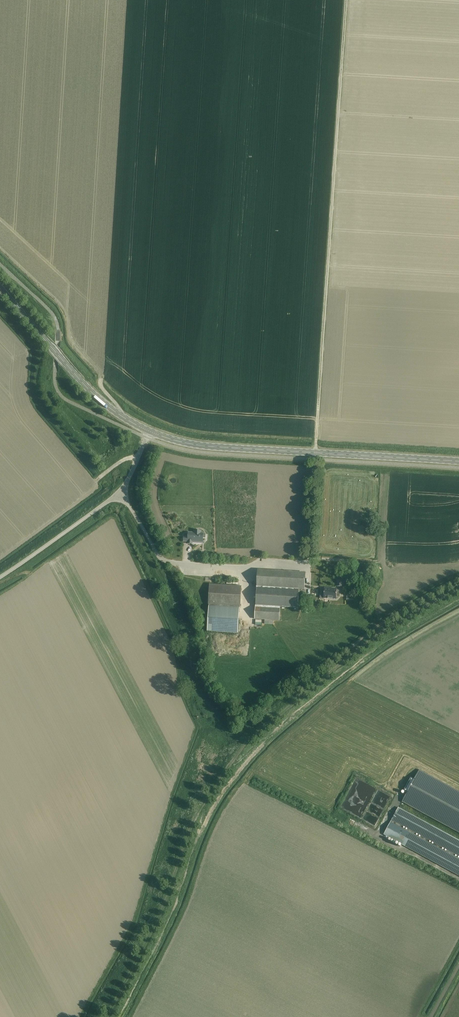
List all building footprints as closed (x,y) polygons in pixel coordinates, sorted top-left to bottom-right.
[(188,533),(188,544),(192,544),(192,541),(203,542),(203,538),(205,538),(205,534),(203,534),(203,533),(201,533),(201,531),(197,531),(197,533),(188,533)] [(257,588),(257,589),(256,606),(256,608),(255,619),(279,621),(280,609),(279,609),(279,607),(298,608),(299,591),(299,590),(304,591),(305,573),(258,571),(257,588)] [(240,607),(241,587),(211,585),(210,605),(240,607)] [(320,594),(320,598),(324,598),(336,599),(337,597),(338,597),(338,596),(339,596),(340,594),(339,594),(339,591),(340,591),(340,590),(337,590),(337,589),(324,588),(324,589),(322,589),(322,594),(320,594)] [(208,632),(239,634),(240,608),(209,607),(208,632)] [(419,770),(414,779),(410,777),(403,791),(407,793),(402,802),(458,833),(458,792),(419,770)] [(385,835),(458,876),(458,841),(399,808),(385,835)]
